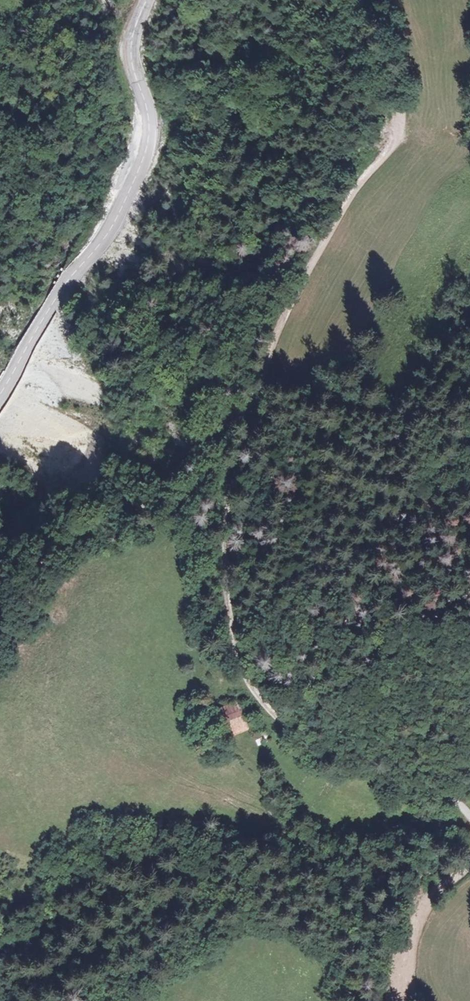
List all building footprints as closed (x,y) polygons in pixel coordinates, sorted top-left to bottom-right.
[(224,712),(236,737),(254,730),(244,705),(224,712)] [(274,732),(260,739),(265,749),(279,743),(274,732)]
